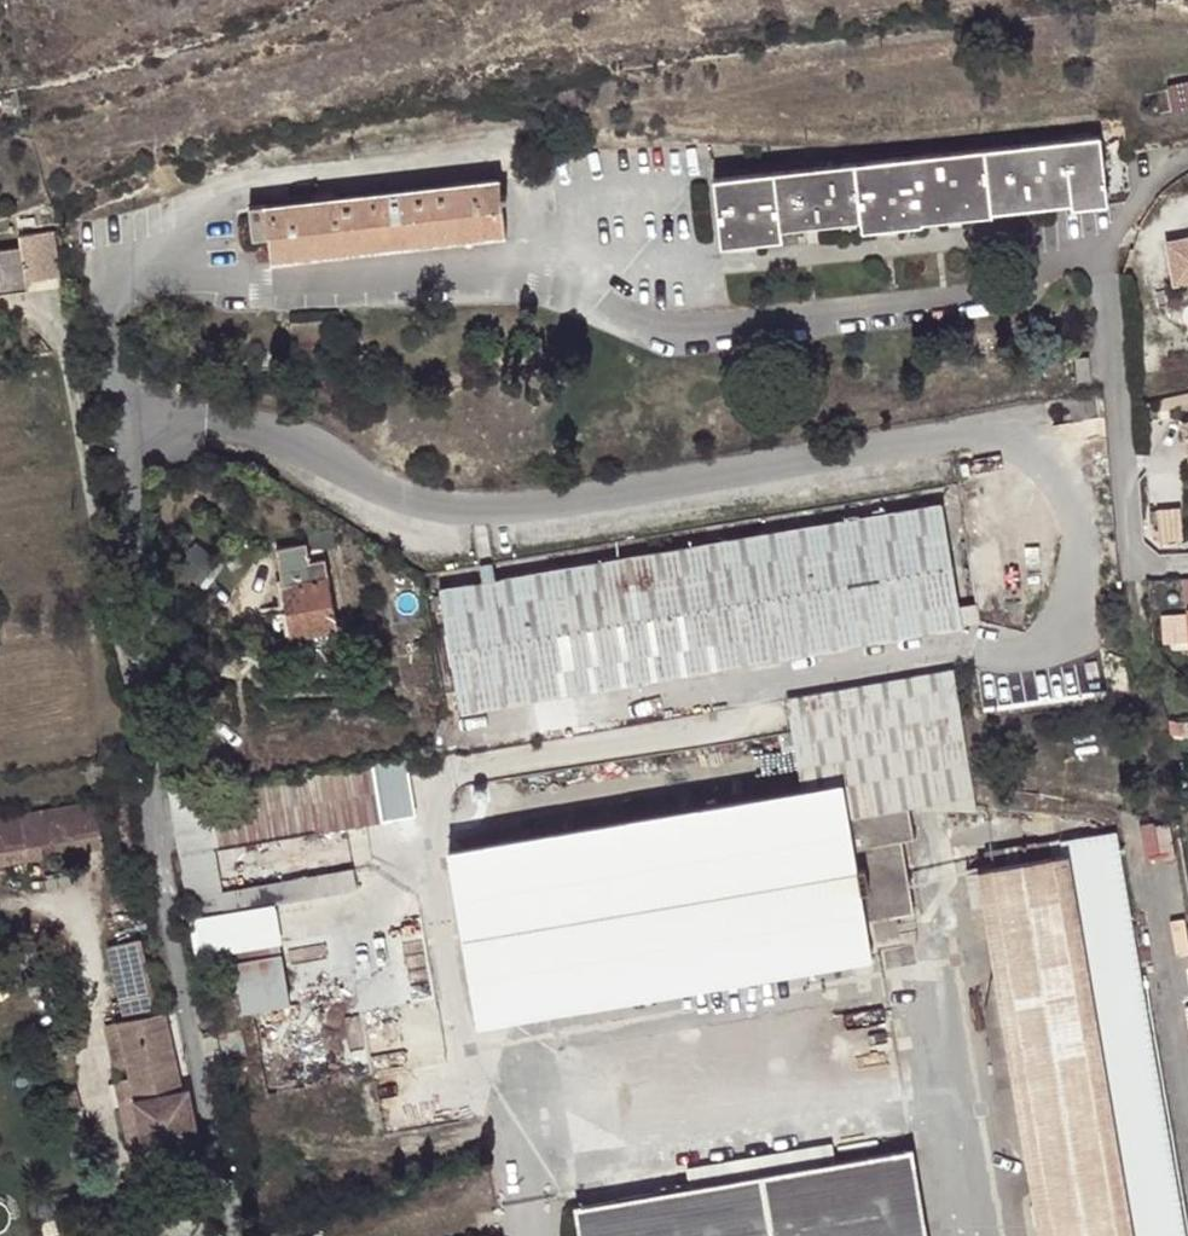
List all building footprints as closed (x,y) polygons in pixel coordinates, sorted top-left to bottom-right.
[(1170,89),(1174,112),(1187,109),(1187,82),(1170,85),(1170,89)] [(1095,136),(1080,138),(1081,151),(1096,150),(1095,136)] [(860,216),(862,227),(916,222),(915,215),(984,207),(985,214),(1065,205),(1067,209),(1102,205),(1096,150),(1081,151),(1080,138),(707,179),(714,244),(780,238),(779,224),(860,216)] [(496,198),(495,183),(301,204),(263,209),(262,205),(244,207),(246,241),(261,239),(265,263),(501,239),(497,205),(502,204),(502,197),(496,198)] [(915,215),(916,222),(985,214),(984,207),(915,215)] [(0,249),(0,292),(27,288),(26,278),(57,273),(48,229),(17,235),(19,247),(0,249)] [(1167,245),(1174,283),(1187,281),(1187,241),(1167,245)] [(1085,383),(1084,361),(1072,361),(1073,384),(1085,383)] [(460,711),(960,625),(960,623),(957,605),(941,504),(437,588),(438,593),(428,595),(431,609),(439,607),(460,711)] [(337,625),(326,558),(321,528),(291,533),(280,535),(274,536),(287,608),(272,611),(276,634),(289,632),(290,634),(337,625)] [(957,605),(960,623),(978,620),(975,602),(957,605)] [(786,695),(790,728),(794,747),(799,782),(447,841),(477,1020),(870,954),(870,952),(864,922),(907,914),(910,913),(899,844),(911,842),(905,808),(976,808),(954,666),(786,695)] [(794,747),(790,728),(777,731),(781,749),(794,747)] [(406,757),(203,797),(212,854),(415,814),(406,757)] [(163,788),(176,860),(212,854),(203,797),(201,782),(163,788)] [(0,816),(0,868),(104,850),(96,800),(0,816)] [(1123,838),(959,864),(1034,1235),(1187,1235),(1187,1193),(1123,838)] [(176,860),(182,878),(217,871),(212,854),(176,860)] [(217,871),(182,878),(189,916),(275,900),(357,885),(353,865),(221,890),(217,871)] [(135,870),(118,874),(122,890),(139,885),(135,870)] [(281,948),(275,900),(189,916),(195,955),(235,955),(281,948)] [(911,945),(907,914),(864,922),(870,952),(911,945)] [(142,940),(104,947),(114,1002),(153,995),(142,940)] [(253,953),(235,955),(244,1010),(290,1003),(281,948),(253,953)] [(117,1022),(104,1025),(114,1070),(127,1068),(129,1078),(114,1081),(129,1155),(145,1152),(147,1162),(166,1158),(169,1173),(192,1169),(193,1154),(193,1137),(167,1012),(117,1022)] [(75,1090),(62,1093),(67,1114),(80,1110),(75,1090)] [(691,1183),(835,1158),(832,1141),(688,1167),(691,1183)] [(912,1145),(835,1158),(691,1183),(575,1203),(580,1235),(928,1235),(912,1145)]
